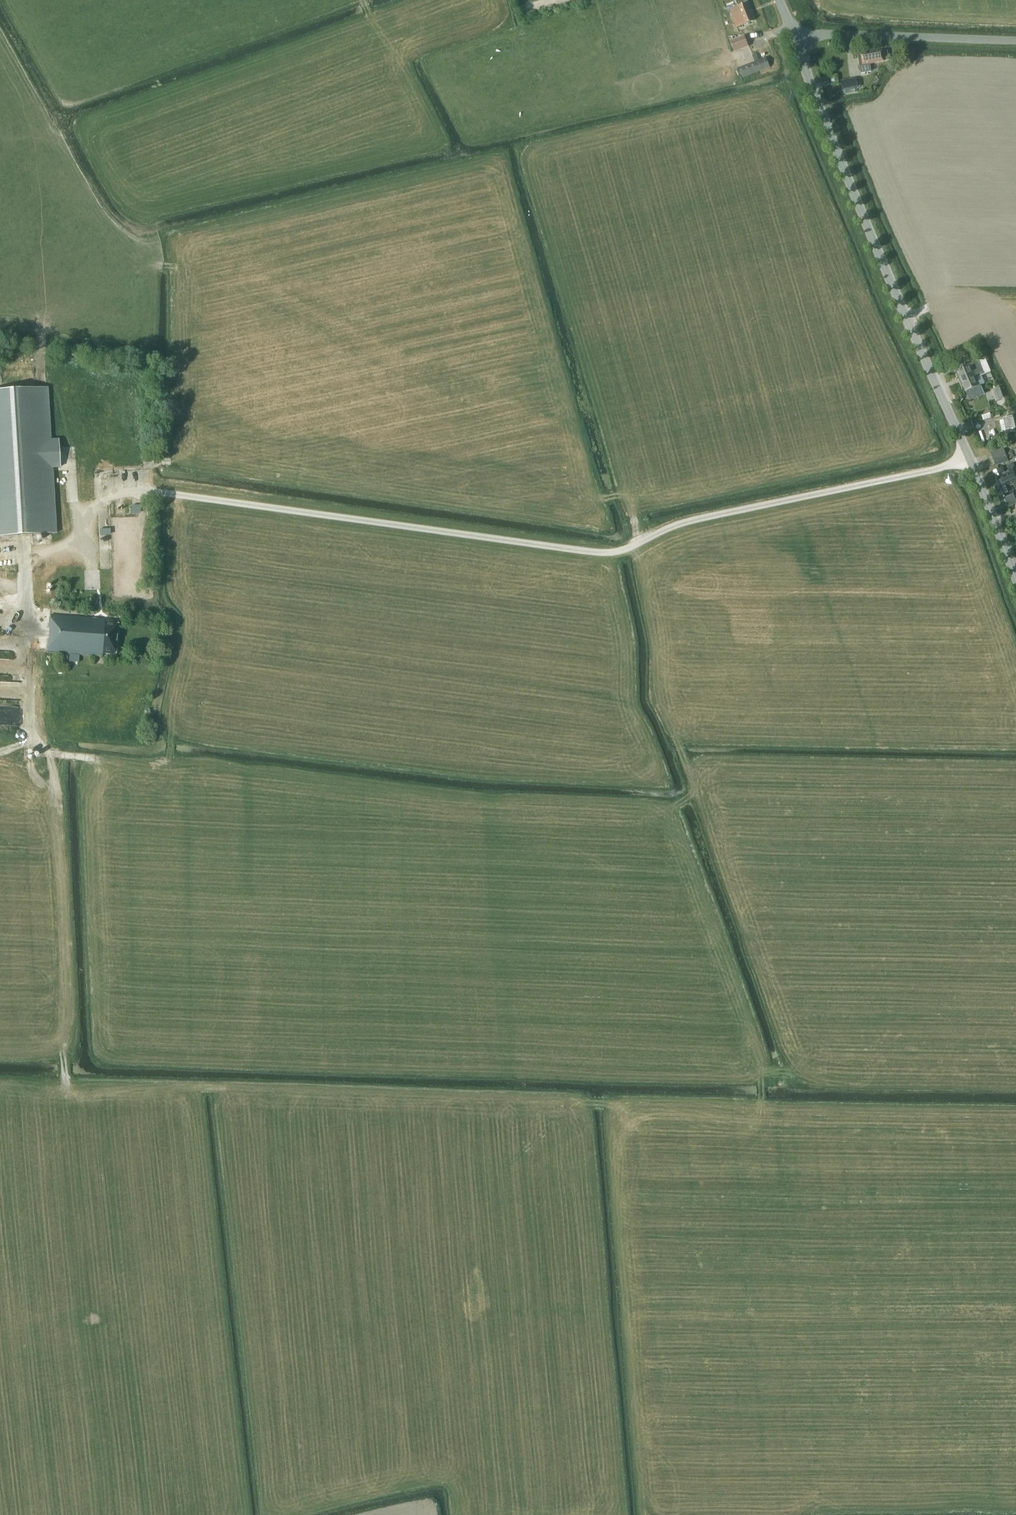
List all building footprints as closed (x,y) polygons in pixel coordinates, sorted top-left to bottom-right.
[(738,0),(724,0),(722,1),(725,9),(729,7),(737,27),(754,21),(747,3),(738,6),(738,4),(739,3),(738,0)] [(749,47),(744,35),(730,41),(735,52),(749,47)] [(882,51),(867,54),(864,55),(864,54),(858,55),(861,73),(871,72),(870,64),(884,61),(889,60),(887,50),(882,51)] [(755,62),(738,68),(739,71),(741,78),(770,67),(766,58),(755,62)] [(842,90),(858,87),(857,82),(847,84),(847,81),(841,82),(842,90)] [(980,385),(980,384),(977,378),(985,374),(979,360),(956,369),(966,391),(980,385)] [(993,389),(997,401),(1003,399),(1000,387),(993,389)] [(0,390),(0,536),(55,533),(52,467),(60,467),(59,440),(50,440),(47,388),(0,390)] [(1011,418),(999,420),(1002,431),(1003,430),(1004,434),(1011,432),(1010,429),(1014,428),(1011,418)] [(1011,461),(1008,452),(992,458),(995,466),(1011,461)] [(1015,490),(1015,466),(1007,470),(1008,473),(1005,474),(1002,467),(993,471),(996,478),(992,480),(1000,499),(1004,498),(1008,507),(1015,504),(1015,500),(1010,486),(1013,484),(1015,490)] [(119,621),(109,620),(109,622),(106,622),(106,619),(51,616),(49,653),(102,657),(102,654),(117,655),(119,621)]
